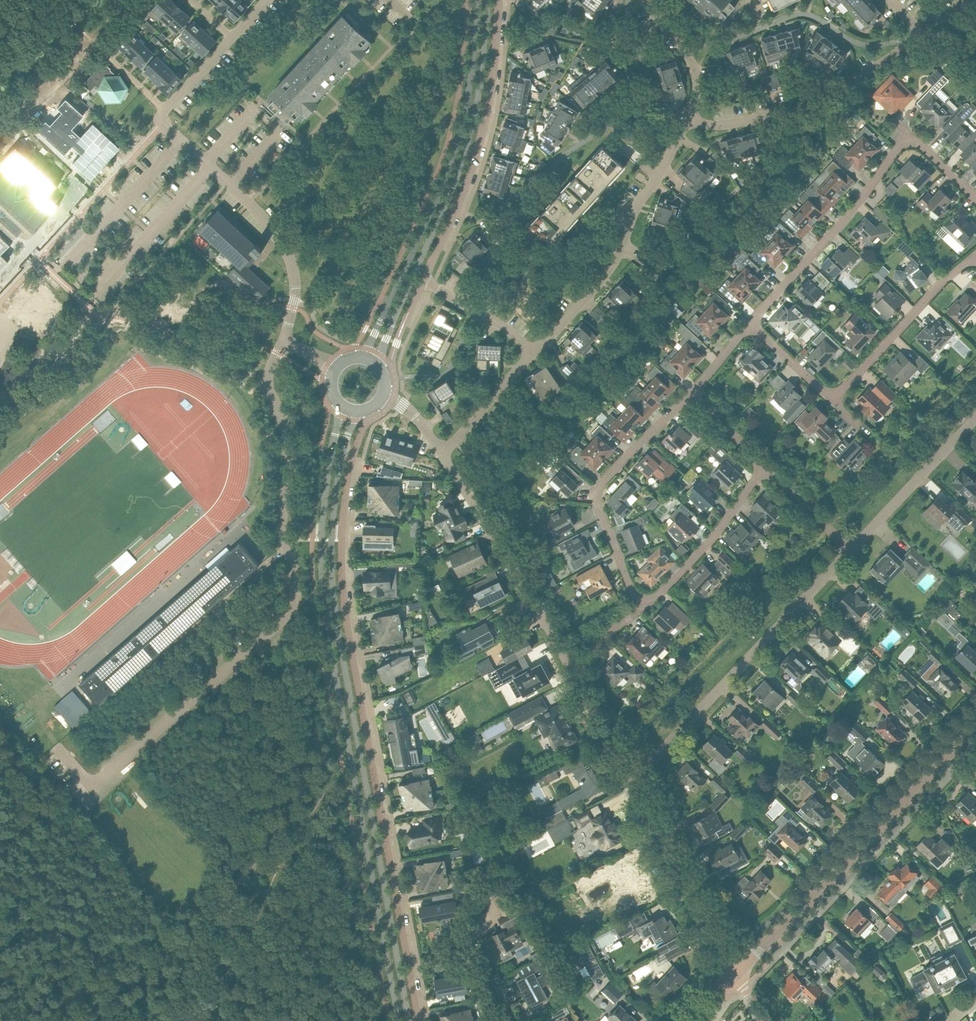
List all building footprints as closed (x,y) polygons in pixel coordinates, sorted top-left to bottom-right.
[(145,8),(150,13),(158,21),(162,17),(161,17),(174,3),(171,0),(152,0),(145,8)] [(239,0),(224,0),(219,6),(227,13),(239,0)] [(235,21),(248,7),(240,0),(239,0),(227,13),(235,21)] [(524,3),(535,11),(543,0),(526,0),(524,3)] [(586,10),(593,0),(572,0),(586,10)] [(586,10),(603,23),(611,13),(606,9),(613,0),(593,0),(586,10)] [(712,19),(715,15),(722,21),(735,6),(729,1),(729,0),(691,0),(712,19)] [(774,9),(794,0),(770,0),(774,9)] [(860,0),(843,0),(841,2),(848,10),(860,0)] [(873,4),(869,0),(860,0),(848,10),(856,19),(858,17),(873,4)] [(162,17),(169,24),(182,10),(174,3),(161,17),(162,17)] [(868,28),(883,15),(873,4),(858,17),(868,28)] [(191,18),(182,10),(169,24),(167,26),(176,34),(191,18)] [(315,100),(353,60),(356,62),(366,51),(363,49),(370,41),(343,16),(271,94),(275,98),(269,104),(288,122),(294,116),(298,119),(305,112),(308,114),(318,103),(315,100)] [(182,35),(180,37),(187,44),(187,43),(189,41),(201,28),(194,22),(182,35)] [(549,24),(547,30),(554,33),(557,28),(549,24)] [(137,38),(137,39),(140,36),(141,35),(132,27),(129,25),(118,36),(121,39),(116,44),(124,52),(137,38)] [(208,35),(201,28),(189,41),(187,43),(195,50),(208,35)] [(801,48),(797,36),(801,35),(799,28),(783,32),(790,56),(791,56),(790,51),(801,48)] [(829,40),(816,30),(810,38),(813,40),(807,49),(816,56),(815,57),(815,58),(829,40)] [(790,56),(783,32),(773,35),(780,59),(790,56)] [(195,50),(202,57),(216,42),(208,35),(195,50)] [(780,59),(773,35),(761,38),(768,62),(770,62),(780,59)] [(137,38),(124,52),(132,59),(145,46),(147,43),(140,36),(137,39),(137,38)] [(837,46),(829,40),(815,58),(824,64),(837,46)] [(557,64),(553,54),(558,52),(554,42),(549,44),(548,43),(537,48),(546,69),(557,64)] [(757,65),(753,53),(756,52),(753,43),(738,48),(746,69),(757,65)] [(658,53),(666,46),(664,44),(656,50),(658,53)] [(152,53),(145,46),(132,59),(140,67),(152,53)] [(582,54),(587,47),(582,46),(578,52),(582,54)] [(824,64),(820,71),(822,77),(824,76),(828,79),(828,80),(837,77),(837,76),(836,77),(834,71),(847,53),(837,46),(824,64)] [(546,69),(537,48),(523,54),(526,61),(529,59),(535,73),(546,69)] [(746,69),(738,48),(727,52),(727,53),(724,55),(727,62),(730,61),(735,74),(746,69)] [(165,65),(168,62),(159,54),(144,70),(152,78),(165,64),(165,65)] [(679,72),(676,61),(675,61),(674,58),(666,60),(668,63),(657,67),(660,78),(679,72)] [(604,59),(595,67),(610,84),(622,74),(616,67),(613,69),(604,59)] [(125,88),(118,77),(109,69),(110,69),(103,62),(82,84),(90,91),(95,85),(99,89),(106,100),(119,100),(125,88)] [(173,72),(173,71),(165,65),(165,64),(152,78),(160,85),(173,72)] [(595,67),(587,75),(601,92),(610,84),(595,67)] [(160,85),(168,93),(184,76),(185,76),(176,68),(173,71),(173,72),(160,85)] [(933,86),(943,75),(937,69),(926,79),(933,86)] [(528,90),(530,79),(520,77),(521,73),(511,72),(509,87),(528,90)] [(679,72),(660,78),(665,93),(672,91),(675,99),(679,97),(680,106),(681,106),(681,105),(682,105),(682,104),(686,95),(687,95),(687,94),(686,94),(684,87),(679,72)] [(585,73),(576,80),(593,99),(601,92),(587,75),(585,73)] [(780,86),(776,73),(769,76),(774,88),(780,86)] [(949,80),(943,75),(933,86),(917,103),(921,107),(920,109),(926,115),(925,116),(929,119),(946,102),(936,93),(949,80)] [(774,88),(769,76),(762,78),(767,91),(774,88)] [(873,95),(875,97),(892,113),(897,113),(913,96),(906,89),(892,76),(873,95)] [(576,80),(568,88),(584,107),(593,99),(576,80)] [(527,102),(528,90),(509,87),(507,98),(527,102)] [(43,118),(33,128),(64,154),(75,141),(84,149),(72,163),(90,179),(119,148),(92,123),(82,133),(70,122),(80,112),(64,97),(55,107),(59,109),(47,121),(43,118)] [(524,117),(527,102),(507,98),(505,110),(504,112),(514,114),(514,112),(517,112),(516,116),(524,117)] [(558,101),(552,111),(572,123),(578,112),(558,101)] [(945,130),(972,103),(966,109),(961,104),(955,111),(946,102),(929,119),(932,123),(933,121),(939,127),(941,126),(945,130)] [(975,129),(973,131),(964,122),(975,109),(975,106),(972,103),(945,130),(952,137),(950,140),(958,147),(975,129)] [(666,104),(657,111),(668,118),(668,117),(673,112),(670,109),(666,104)] [(848,108),(843,114),(848,119),(854,113),(848,108)] [(550,110),(545,120),(549,122),(566,132),(572,123),(552,111),(550,110)] [(520,138),(524,127),(516,125),(518,121),(507,118),(506,121),(505,121),(501,131),(520,138)] [(549,122),(541,136),(558,146),(566,132),(549,122)] [(877,137),(870,130),(865,126),(855,136),(859,140),(854,145),(868,158),(870,156),(872,158),(879,150),(873,145),(874,143),(873,142),(877,137)] [(958,147),(965,154),(962,157),(971,165),(975,159),(975,129),(958,147)] [(523,152),(527,141),(520,138),(501,131),(496,147),(503,149),(501,154),(507,155),(510,148),(523,152)] [(763,153),(757,132),(746,135),(752,156),(763,153)] [(752,156),(746,135),(735,138),(741,159),(752,156)] [(741,159),(735,138),(720,142),(722,151),(726,150),(729,163),(741,159)] [(17,144),(0,162),(0,267),(6,261),(9,257),(8,255),(8,254),(4,248),(8,245),(16,236),(17,234),(26,239),(60,203),(49,192),(60,180),(17,144)] [(833,155),(840,162),(848,169),(852,164),(853,166),(855,164),(861,169),(868,162),(866,160),(868,158),(854,145),(849,151),(843,145),(833,155)] [(588,205),(624,166),(603,147),(567,186),(588,205)] [(723,169),(710,156),(705,161),(697,154),(687,165),(709,185),(723,169)] [(514,175),(518,163),(494,156),(490,168),(512,174),(514,175)] [(917,167),(910,160),(905,166),(907,168),(898,176),(885,189),(891,195),(908,177),(919,188),(931,176),(923,168),(922,170),(918,166),(917,167)] [(768,165),(764,161),(760,164),(765,169),(768,165)] [(833,161),(820,175),(825,180),(840,193),(842,191),(844,192),(850,186),(841,177),(846,172),(838,166),(833,161)] [(709,185),(687,165),(684,168),(682,166),(676,172),(687,182),(680,189),(694,201),(709,185)] [(509,185),(512,174),(490,168),(487,179),(509,185)] [(820,175),(807,189),(819,201),(824,196),(833,205),(839,198),(837,196),(840,193),(825,180),(820,175)] [(505,196),(509,185),(487,179),(483,193),(490,195),(491,192),(505,196)] [(553,244),(588,205),(567,186),(531,225),(553,244)] [(807,189),(799,198),(804,203),(799,208),(814,222),(816,219),(818,220),(824,214),(815,205),(819,201),(807,189)] [(941,217),(941,216),(948,209),(945,206),(951,199),(940,189),(932,197),(928,192),(917,203),(927,213),(931,208),(941,217)] [(681,220),(687,203),(677,195),(673,201),(660,197),(655,212),(674,218),(681,220)] [(877,204),(872,210),(887,222),(891,216),(877,204)] [(953,213),(941,226),(949,233),(945,237),(945,239),(948,242),(951,242),(954,238),(961,245),(966,240),(969,242),(975,235),(975,234),(975,233),(975,232),(975,231),(975,224),(973,222),(972,222),(966,216),(969,213),(960,205),(953,213)] [(811,225),(814,222),(799,208),(794,213),(789,209),(780,218),(802,238),(813,226),(811,225)] [(255,246),(218,211),(201,230),(238,264),(229,274),(257,300),(269,287),(247,267),(263,250),(257,244),(255,246)] [(714,211),(709,217),(714,222),(719,216),(714,211)] [(651,228),(649,235),(668,241),(670,233),(674,218),(655,212),(652,223),(653,223),(651,228)] [(890,231),(888,229),(881,222),(876,228),(865,217),(850,233),(857,240),(861,236),(870,245),(878,236),(882,239),(890,231)] [(770,232),(765,238),(769,242),(783,255),(785,253),(787,254),(794,247),(788,241),(789,240),(788,238),(792,234),(785,227),(780,222),(770,232)] [(699,227),(698,235),(703,236),(709,229),(699,227)] [(492,247),(476,232),(466,243),(482,258),(492,247)] [(928,279),(927,277),(921,269),(920,270),(919,268),(919,267),(918,265),(919,264),(910,255),(914,251),(903,240),(897,247),(912,261),(911,262),(909,263),(907,265),(907,266),(905,268),(904,270),(895,269),(894,279),(903,280),(903,283),(904,286),(906,289),(908,292),(910,294),(917,288),(916,287),(918,285),(919,286),(928,279)] [(750,254),(755,259),(763,266),(767,261),(768,262),(770,260),(776,266),(783,259),(781,257),(783,255),(769,242),(764,247),(760,244),(750,254)] [(482,258),(466,243),(457,252),(458,252),(454,257),(461,263),(465,259),(474,267),(478,262),(483,267),(487,263),(485,262),(485,261),(482,258)] [(859,257),(856,254),(849,247),(844,253),(839,249),(830,258),(828,256),(821,264),(834,277),(847,264),(850,266),(859,257)] [(658,263),(647,255),(643,260),(654,268),(658,263)] [(760,269),(753,262),(748,257),(738,267),(742,271),(737,277),(751,290),(753,288),(755,289),(761,282),(755,276),(757,274),(756,273),(760,269)] [(656,270),(654,268),(643,260),(643,261),(645,263),(641,268),(652,276),(656,270)] [(872,274),(882,283),(886,279),(876,270),(872,274)] [(830,281),(827,278),(819,271),(810,281),(808,279),(796,291),(804,299),(803,301),(809,307),(823,293),(821,291),(830,281)] [(749,292),(751,290),(737,277),(732,282),(728,279),(718,289),(731,300),(735,296),(736,297),(738,295),(744,301),(751,294),(749,292)] [(472,286),(461,278),(456,284),(467,292),(472,286)] [(637,295),(629,287),(631,285),(625,279),(623,281),(622,281),(614,289),(628,302),(629,303),(637,295)] [(896,309),(904,301),(896,293),(896,294),(896,293),(896,292),(895,293),(885,284),(874,295),(880,300),(874,305),(881,312),(880,314),(885,319),(887,318),(888,318),(894,311),(895,312),(897,310),(896,309)] [(621,313),(629,304),(627,303),(628,302),(614,289),(603,300),(608,305),(610,302),(621,313)] [(728,304),(721,297),(716,292),(706,302),(710,306),(705,312),(719,325),(721,322),(723,324),(729,317),(723,311),(725,310),(724,308),(728,304)] [(961,324),(975,308),(975,297),(973,300),(966,293),(955,305),(954,303),(947,311),(961,324)] [(450,308),(443,304),(429,330),(452,342),(459,328),(444,321),(450,308)] [(780,309),(769,321),(775,327),(781,333),(782,332),(787,326),(793,332),(807,317),(804,314),(801,311),(794,304),(789,309),(787,308),(784,305),(780,309)] [(632,307),(627,311),(631,315),(635,310),(632,307)] [(717,327),(719,325),(705,312),(700,317),(696,313),(686,323),(698,335),(703,330),(704,332),(706,330),(712,336),(719,328),(717,327)] [(855,313),(844,324),(850,330),(847,333),(850,337),(852,338),(847,344),(849,346),(856,353),(867,341),(867,339),(869,337),(871,336),(875,332),(868,326),(855,313)] [(589,344),(600,333),(586,320),(583,322),(582,322),(574,330),(589,344)] [(923,329),(915,337),(923,344),(923,345),(922,345),(927,350),(928,349),(929,351),(931,349),(932,350),(934,350),(937,347),(939,349),(939,348),(953,334),(950,332),(954,328),(947,321),(943,326),(938,321),(931,329),(929,327),(925,331),(923,329)] [(703,342),(696,335),(682,322),(675,329),(684,337),(680,343),(684,346),(679,352),(693,365),(695,363),(696,364),(703,357),(697,351),(699,350),(697,348),(703,342)] [(774,328),(772,331),(782,340),(785,337),(781,333),(775,327),(774,328)] [(439,367),(452,342),(429,330),(423,343),(438,350),(431,363),(439,367)] [(574,330),(564,342),(569,346),(566,349),(571,353),(576,348),(584,355),(592,347),(589,344),(574,330)] [(845,351),(832,338),(823,330),(813,341),(818,346),(815,349),(813,348),(813,349),(810,352),(811,353),(807,358),(819,368),(832,355),(837,359),(845,351)] [(808,344),(813,349),(813,348),(816,345),(811,340),(808,344)] [(501,359),(502,344),(478,343),(476,369),(487,369),(488,359),(501,359)] [(766,363),(761,359),(764,356),(753,346),(749,351),(747,349),(742,354),(744,356),(742,358),(742,357),(740,359),(740,360),(738,362),(749,372),(751,370),(756,376),(756,379),(759,382),(773,368),(767,362),(766,363)] [(669,354),(660,364),(665,369),(672,376),(677,371),(678,372),(680,370),(686,376),(692,369),(691,367),(693,365),(679,352),(674,348),(669,354)] [(930,365),(927,362),(919,355),(912,363),(901,352),(884,370),(899,384),(907,375),(908,377),(917,368),(922,373),(930,365)] [(577,373),(567,364),(560,367),(570,381),(577,373)] [(539,370),(528,377),(543,400),(544,400),(558,390),(559,391),(562,389),(561,388),(562,388),(561,387),(558,382),(557,382),(546,366),(546,367),(545,365),(544,366),(545,367),(540,370),(539,369),(539,370)] [(668,377),(660,370),(655,365),(647,374),(652,379),(647,384),(662,398),(665,395),(666,397),(676,386),(667,377),(668,377)] [(455,392),(447,379),(427,392),(435,405),(455,392)] [(806,406),(799,399),(801,396),(802,398),(803,397),(792,387),(794,385),(789,380),(773,397),(787,410),(782,416),(790,423),(806,406)] [(897,394),(881,380),(873,389),(870,386),(855,401),(861,407),(860,408),(868,416),(870,415),(876,422),(891,406),(888,404),(897,394)] [(629,394),(651,414),(661,403),(659,401),(662,398),(647,384),(642,390),(637,385),(629,394)] [(621,413),(636,426),(638,423),(640,425),(651,414),(629,394),(621,402),(626,408),(621,413)] [(577,403),(572,408),(578,414),(583,408),(577,403)] [(794,421),(794,422),(805,432),(810,426),(814,430),(826,441),(834,432),(836,431),(827,422),(826,423),(823,421),(827,417),(816,406),(810,413),(805,409),(794,421)] [(912,410),(906,416),(913,423),(919,416),(912,410)] [(616,433),(625,442),(635,431),(633,429),(636,426),(621,413),(616,418),(611,413),(603,422),(615,434),(616,433)] [(690,446),(693,442),(700,435),(687,422),(682,428),(679,426),(673,432),(674,433),(672,435),(669,433),(662,440),(666,444),(665,446),(670,451),(672,449),(674,452),(679,446),(681,448),(686,442),(690,446)] [(612,436),(605,430),(600,425),(590,435),(594,439),(589,445),(603,457),(605,455),(607,457),(613,450),(608,444),(609,442),(608,441),(612,436)] [(140,449),(147,444),(138,433),(131,439),(140,449)] [(383,441),(379,455),(386,457),(386,458),(391,460),(391,459),(395,460),(401,439),(400,439),(400,440),(393,438),(393,437),(388,435),(388,436),(385,435),(383,441)] [(830,454),(840,464),(844,467),(848,463),(855,470),(863,462),(861,461),(867,455),(861,450),(863,447),(861,445),(859,447),(852,440),(850,443),(845,438),(830,454)] [(401,439),(395,460),(398,461),(398,462),(403,463),(411,465),(416,447),(417,445),(413,444),(414,443),(409,442),(408,443),(405,442),(405,441),(401,439)] [(831,446),(827,442),(823,447),(826,451),(831,446)] [(601,459),(603,457),(589,445),(584,450),(577,444),(568,455),(583,468),(587,464),(588,465),(590,463),(596,469),(603,461),(601,459)] [(711,446),(704,453),(708,457),(715,450),(711,446)] [(643,458),(636,466),(643,472),(648,477),(653,472),(663,481),(667,476),(668,477),(676,469),(671,464),(670,465),(661,456),(656,461),(650,455),(649,455),(648,456),(647,456),(647,457),(648,457),(648,458),(647,459),(645,458),(644,458),(643,458)] [(561,459),(556,464),(561,469),(549,482),(558,491),(560,488),(568,495),(575,488),(576,490),(585,481),(561,459)] [(728,487),(741,474),(726,460),(712,475),(719,482),(720,480),(728,487)] [(691,468),(685,474),(692,480),(697,474),(691,468)] [(376,476),(389,477),(392,469),(390,475),(378,471),(379,472),(378,476),(376,476)] [(392,469),(389,477),(401,478),(402,478),(399,478),(399,475),(401,476),(401,475),(391,472),(392,469)] [(165,476),(175,486),(181,480),(172,470),(165,476)] [(952,483),(960,490),(959,492),(960,493),(961,495),(963,495),(964,494),(965,495),(970,500),(972,503),(975,499),(975,479),(974,482),(963,471),(952,483)] [(703,513),(705,510),(714,500),(710,496),(714,492),(700,479),(692,488),(695,491),(690,497),(700,506),(698,508),(703,513)] [(609,503),(614,508),(617,516),(614,517),(618,526),(626,522),(623,516),(625,513),(626,514),(628,512),(627,511),(630,509),(623,502),(635,489),(626,481),(610,498),(612,500),(609,503)] [(369,498),(400,499),(400,496),(400,492),(399,492),(399,485),(397,485),(380,484),(380,485),(369,484),(368,493),(369,493),(369,498)] [(780,511),(763,495),(752,506),(755,509),(749,516),(760,527),(766,521),(769,523),(780,511)] [(659,502),(654,497),(647,505),(652,510),(659,502)] [(922,514),(930,521),(937,528),(946,518),(959,531),(959,532),(971,519),(952,502),(948,506),(938,497),(922,514)] [(399,505),(400,499),(369,498),(368,507),(370,507),(370,511),(378,511),(378,512),(395,513),(399,513),(399,509),(399,505)] [(441,512),(434,515),(440,527),(441,526),(441,525),(462,516),(462,515),(457,504),(451,507),(449,503),(439,507),(441,512)] [(668,528),(675,535),(682,542),(688,536),(690,538),(700,527),(687,516),(692,512),(682,503),(670,516),(674,519),(673,521),(674,522),(668,528)] [(573,533),(570,527),(574,525),(565,508),(558,512),(557,510),(552,513),(552,514),(545,518),(551,529),(544,533),(550,546),(572,534),(572,533),(573,533)] [(462,516),(441,525),(441,526),(448,540),(450,539),(452,545),(464,539),(461,530),(468,527),(462,515),(462,516)] [(646,545),(638,525),(645,522),(642,515),(630,520),(632,526),(622,531),(626,541),(627,540),(630,548),(629,549),(630,551),(646,545)] [(761,534),(756,530),(749,523),(745,527),(742,524),(733,534),(731,532),(725,538),(742,554),(741,553),(751,544),(761,534)] [(393,529),(394,527),(382,526),(382,527),(374,527),(374,526),(364,526),(364,528),(365,528),(364,536),(368,536),(368,538),(368,542),(368,548),(370,548),(380,548),(382,548),(382,542),(393,542),(393,540),(393,535),(393,529)] [(564,541),(559,544),(562,551),(567,547),(574,560),(571,561),(575,569),(584,564),(583,562),(591,557),(591,558),(598,555),(594,548),(594,549),(589,540),(587,541),(585,538),(582,540),(578,533),(564,541)] [(100,706),(260,565),(240,542),(80,683),(100,706)] [(477,543),(451,554),(461,576),(486,564),(477,543)] [(654,553),(647,559),(650,562),(641,571),(643,573),(641,575),(648,583),(650,581),(652,583),(655,580),(656,581),(660,577),(659,576),(662,573),(661,572),(667,566),(665,564),(671,558),(660,547),(654,553)] [(890,548),(870,569),(877,576),(882,581),(904,559),(921,575),(929,566),(931,563),(920,553),(912,547),(901,558),(890,548)] [(122,573),(138,561),(128,549),(113,562),(122,573)] [(779,551),(775,555),(780,560),(784,556),(779,551)] [(719,560),(710,570),(711,571),(714,574),(719,569),(717,567),(721,562),(731,572),(738,565),(727,555),(724,552),(718,559),(719,560)] [(418,562),(406,563),(406,571),(418,571),(418,562)] [(600,564),(591,568),(576,577),(579,583),(589,577),(593,585),(585,589),(590,598),(612,586),(600,564)] [(703,564),(687,581),(694,588),(702,596),(705,596),(708,593),(708,590),(707,589),(712,584),(713,585),(716,585),(719,581),(719,579),(718,578),(714,574),(711,571),(710,570),(703,564)] [(372,572),(365,572),(365,576),(365,578),(365,580),(366,585),(365,585),(365,588),(372,588),(373,594),(381,594),(383,594),(382,588),(397,587),(396,571),(389,571),(382,572),(382,571),(379,571),(379,572),(374,572),(374,571),(372,572)] [(965,578),(975,589),(975,577),(971,572),(965,578)] [(466,601),(476,596),(481,607),(506,595),(497,577),(489,581),(487,577),(460,589),(466,601)] [(842,613),(835,620),(840,624),(843,620),(845,622),(848,622),(850,620),(853,618),(855,620),(865,609),(869,606),(879,615),(882,612),(887,616),(890,614),(885,609),(883,607),(875,599),(867,592),(862,598),(857,593),(854,596),(852,594),(849,591),(843,598),(841,598),(839,600),(839,602),(837,604),(842,608),(840,611),(842,613)] [(541,594),(540,595),(536,597),(537,598),(536,598),(536,599),(537,598),(540,604),(544,601),(541,594)] [(947,596),(939,604),(949,614),(957,606),(947,596)] [(408,604),(410,611),(422,608),(421,601),(408,604)] [(528,603),(529,603),(529,602),(528,602),(528,601),(523,604),(522,601),(512,606),(517,616),(531,608),(528,603)] [(675,624),(680,629),(689,619),(677,607),(672,613),(665,607),(660,612),(658,612),(655,615),(656,617),(654,618),(660,624),(658,626),(666,634),(675,624)] [(933,615),(947,628),(955,636),(961,641),(957,645),(962,650),(956,656),(965,664),(972,671),(975,667),(975,652),(967,644),(970,641),(960,632),(963,628),(954,620),(940,607),(933,615)] [(430,625),(437,621),(431,610),(424,614),(430,625)] [(370,623),(372,632),(402,626),(408,625),(407,619),(401,621),(400,616),(399,612),(396,613),(396,612),(379,616),(379,617),(371,619),(372,623),(370,623)] [(907,628),(897,620),(892,626),(901,634),(907,628)] [(486,622),(472,629),(471,627),(471,626),(470,626),(466,629),(465,628),(463,629),(463,630),(457,633),(456,633),(457,634),(466,651),(465,651),(466,652),(494,637),(494,636),(487,622),(486,621),(486,622)] [(811,632),(806,638),(819,651),(819,650),(822,647),(829,653),(828,653),(829,654),(838,644),(841,641),(853,652),(861,644),(845,629),(838,637),(834,633),(823,623),(818,629),(816,626),(810,632),(811,632)] [(402,626),(372,632),(373,637),(372,637),(374,645),(384,643),(385,644),(402,640),(404,639),(402,633),(404,632),(402,626)] [(927,632),(922,627),(918,632),(923,636),(927,632)] [(635,634),(625,645),(640,660),(646,654),(651,658),(654,655),(656,657),(665,648),(647,630),(642,635),(638,631),(635,634)] [(426,643),(424,635),(412,638),(413,645),(426,643)] [(532,648),(531,646),(533,645),(529,638),(528,639),(527,637),(520,641),(520,640),(518,640),(519,642),(503,650),(509,660),(532,648)] [(928,641),(924,645),(931,652),(929,654),(935,660),(940,664),(945,659),(934,649),(935,648),(928,641)] [(414,646),(412,646),(414,655),(416,655),(428,653),(426,643),(415,645),(414,645),(414,646)] [(793,675),(787,682),(800,694),(805,689),(801,686),(802,683),(800,681),(810,670),(791,652),(780,664),(793,675)] [(868,653),(862,659),(867,663),(873,669),(878,663),(868,653)] [(387,663),(378,667),(386,684),(396,682),(394,670),(411,662),(410,654),(401,655),(395,658),(394,656),(386,658),(387,663)] [(625,677),(630,671),(624,665),(623,666),(614,657),(608,663),(610,665),(607,667),(604,664),(597,672),(604,678),(605,676),(615,685),(624,676),(625,677)] [(483,676),(495,669),(489,658),(476,664),(483,676)] [(512,661),(497,669),(502,679),(508,676),(513,673),(515,677),(514,678),(515,678),(509,681),(517,697),(523,694),(524,695),(525,694),(527,696),(535,692),(533,689),(550,680),(544,669),(542,667),(541,663),(530,669),(525,672),(518,658),(512,661)] [(949,677),(939,667),(941,665),(940,664),(935,660),(921,675),(927,681),(929,679),(938,688),(939,688),(948,696),(958,685),(949,677)] [(814,668),(826,680),(832,675),(819,662),(814,668)] [(635,665),(630,671),(638,678),(644,672),(635,665)] [(904,669),(898,675),(912,688),(918,682),(904,669)] [(760,697),(763,700),(773,709),(784,698),(765,680),(754,692),(757,695),(760,698),(760,697)] [(807,704),(792,691),(787,697),(801,710),(807,704)] [(931,709),(912,691),(901,702),(920,720),(931,709)] [(893,708),(880,696),(874,702),(887,714),(893,708)] [(570,725),(567,720),(567,719),(565,720),(558,706),(547,712),(545,709),(547,708),(541,697),(509,714),(515,725),(523,721),(525,725),(536,718),(545,734),(551,731),(559,748),(576,739),(568,725),(570,725)] [(434,702),(427,706),(432,714),(439,710),(434,702)] [(737,737),(743,731),(748,736),(759,725),(750,717),(749,718),(738,708),(729,718),(733,723),(728,729),(737,737)] [(404,716),(387,719),(389,732),(392,731),(392,734),(390,735),(395,767),(420,762),(415,732),(411,733),(409,723),(406,724),(406,722),(405,722),(404,716)] [(906,735),(887,717),(876,728),(895,746),(906,735)] [(782,732),(767,718),(761,724),(776,739),(779,741),(783,737),(780,735),(782,732)] [(854,721),(848,727),(863,741),(869,735),(854,721)] [(451,731),(442,736),(447,745),(456,740),(451,731)] [(715,757),(708,764),(720,774),(727,767),(722,763),(732,752),(714,734),(703,746),(715,757)] [(860,740),(847,753),(858,763),(859,762),(864,767),(867,769),(867,770),(869,772),(870,772),(873,775),(884,763),(877,757),(865,746),(860,740)] [(752,756),(741,746),(735,752),(746,762),(748,759),(750,761),(752,757),(751,757),(752,756)] [(832,752),(827,757),(840,769),(845,763),(832,752)] [(561,765),(537,777),(542,786),(560,777),(557,772),(563,768),(566,774),(573,770),(577,777),(576,777),(578,779),(581,785),(582,788),(542,810),(546,818),(543,821),(547,829),(552,827),(567,819),(562,809),(591,795),(599,790),(597,786),(600,784),(591,768),(586,771),(583,765),(584,765),(587,763),(582,754),(578,756),(572,759),(561,765)] [(696,791),(706,780),(697,772),(697,771),(687,762),(676,773),(686,783),(689,780),(693,784),(692,787),(696,791)] [(426,772),(425,766),(412,768),(413,775),(426,772)] [(859,790),(840,772),(829,783),(848,801),(859,790)] [(806,775),(800,781),(813,793),(819,787),(806,775)] [(723,793),(728,787),(717,776),(711,782),(722,793),(723,793)] [(430,785),(429,778),(427,779),(416,780),(416,781),(413,781),(410,781),(410,782),(399,784),(400,792),(401,792),(402,797),(432,792),(432,789),(432,785),(430,785)] [(765,786),(757,795),(768,805),(776,796),(765,786)] [(433,798),(432,792),(402,797),(403,806),(405,806),(406,810),(414,808),(414,809),(418,809),(421,808),(431,807),(431,806),(435,806),(434,801),(434,798),(433,798)] [(974,800),(975,799),(968,792),(956,804),(961,808),(959,810),(960,816),(965,815),(972,822),(975,818),(975,802),(974,800)] [(716,811),(729,798),(723,793),(722,793),(711,806),(716,811)] [(810,796),(800,806),(801,807),(806,811),(801,816),(802,817),(806,820),(808,821),(810,822),(814,823),(817,820),(821,824),(831,813),(824,807),(822,805),(812,796),(812,797),(810,796)] [(459,808),(458,801),(445,804),(446,810),(459,808)] [(573,816),(567,819),(572,828),(578,825),(580,828),(589,823),(593,830),(592,831),(592,832),(591,833),(591,834),(591,835),(591,837),(591,838),(592,840),(593,842),(594,842),(596,843),(598,844),(600,844),(601,844),(605,850),(621,841),(616,833),(618,832),(611,820),(610,821),(604,811),(594,817),(589,808),(573,816)] [(788,808),(781,815),(788,821),(790,819),(796,825),(800,820),(788,808)] [(700,819),(692,824),(699,838),(703,836),(704,837),(707,835),(707,834),(710,832),(715,830),(719,837),(733,829),(729,822),(722,826),(715,812),(700,819)] [(438,841),(436,829),(440,828),(438,817),(424,820),(426,829),(408,832),(409,842),(410,842),(410,846),(438,841)] [(567,819),(552,827),(558,839),(570,832),(570,831),(571,830),(573,829),(572,828),(567,819)] [(737,840),(751,825),(747,821),(744,824),(741,822),(730,834),(737,840)] [(807,839),(800,832),(788,821),(777,833),(796,851),(807,839)] [(928,834),(917,846),(931,859),(930,861),(938,868),(950,856),(948,855),(953,849),(942,838),(937,843),(928,834)] [(783,851),(772,841),(764,851),(774,861),(783,851)] [(718,851),(709,856),(716,870),(719,869),(722,876),(741,865),(738,859),(739,858),(732,844),(718,851)] [(450,851),(451,857),(463,855),(462,849),(450,851)] [(960,850),(954,854),(959,862),(965,858),(960,850)] [(637,852),(611,867),(621,884),(627,881),(634,893),(628,896),(633,904),(658,890),(650,876),(652,874),(649,868),(646,870),(637,852)] [(417,868),(415,869),(417,878),(447,873),(445,858),(424,862),(424,863),(416,864),(417,868)] [(901,870),(897,866),(889,875),(888,875),(891,877),(905,891),(919,877),(916,873),(916,872),(907,863),(901,870)] [(600,867),(587,874),(592,883),(604,876),(600,867)] [(771,880),(764,873),(761,870),(750,882),(743,889),(755,900),(763,892),(761,890),(771,880)] [(447,873),(417,878),(418,882),(417,882),(418,891),(429,889),(429,890),(449,886),(448,879),(449,879),(447,873)] [(933,875),(925,883),(930,888),(926,892),(933,898),(945,886),(933,875)] [(905,891),(891,877),(885,883),(886,885),(878,894),(887,903),(887,902),(892,906),(892,905),(893,906),(895,905),(897,902),(898,900),(906,892),(905,891)] [(468,882),(456,884),(457,891),(470,888),(468,882)] [(505,890),(492,897),(495,902),(508,896),(505,890)] [(441,903),(421,907),(424,921),(438,918),(438,919),(440,919),(440,918),(457,915),(455,901),(441,903)] [(473,912),(479,923),(489,917),(483,906),(473,912)] [(858,908),(845,921),(852,928),(857,932),(860,935),(868,926),(872,922),(869,919),(865,915),(863,913),(858,908)] [(491,937),(485,940),(494,956),(500,953),(504,961),(514,956),(512,951),(510,952),(509,950),(513,948),(512,946),(522,941),(516,929),(523,925),(520,918),(516,910),(500,918),(501,920),(500,921),(504,927),(498,930),(498,929),(489,933),(491,937)] [(639,925),(646,937),(651,934),(655,942),(664,937),(665,940),(678,933),(670,919),(667,920),(664,915),(654,920),(653,918),(648,920),(644,911),(613,926),(618,936),(639,925)] [(897,933),(905,926),(891,913),(884,919),(888,924),(897,933)] [(948,946),(964,939),(954,919),(938,927),(948,946)] [(889,924),(885,929),(893,937),(897,933),(889,924)] [(678,937),(657,948),(661,955),(665,953),(675,947),(682,944),(678,937)] [(814,954),(808,960),(811,962),(810,963),(815,967),(820,972),(824,976),(825,975),(826,976),(838,962),(846,969),(849,965),(855,971),(861,964),(852,956),(841,944),(835,938),(825,949),(824,949),(817,956),(814,954)] [(589,943),(578,949),(594,978),(605,972),(589,943)] [(675,947),(665,953),(669,960),(677,955),(679,954),(675,947)] [(955,952),(923,969),(924,970),(910,978),(915,988),(930,981),(936,993),(967,976),(955,952)] [(524,995),(530,1007),(548,998),(542,987),(554,980),(542,956),(531,962),(517,970),(522,978),(516,981),(523,993),(522,994),(523,995),(524,995)] [(667,973),(658,983),(654,980),(648,987),(662,999),(667,994),(669,996),(686,978),(674,966),(667,973)] [(876,966),(871,971),(879,979),(879,978),(883,982),(888,977),(876,966)] [(787,985),(784,989),(789,994),(787,997),(791,1001),(795,999),(795,1000),(801,994),(809,1002),(814,998),(821,990),(811,981),(804,974),(799,979),(794,974),(789,980),(790,982),(788,984),(787,985)] [(447,976),(434,978),(434,979),(435,978),(437,988),(438,992),(438,997),(454,994),(455,1003),(466,1001),(465,993),(469,992),(468,992),(465,979),(447,976)] [(622,993),(610,982),(602,990),(615,1001),(622,993)] [(822,989),(824,991),(813,1002),(819,1008),(831,997),(836,992),(827,984),(822,989)] [(491,1005),(489,998),(477,1000),(478,1007),(491,1005)] [(518,1001),(510,1005),(512,1009),(520,1005),(518,1001)] [(607,1020),(637,1020),(619,1005),(608,1017),(610,1018),(607,1020)] [(571,1014),(567,1006),(556,1012),(552,1014),(553,1016),(548,1019),(549,1020),(575,1020),(571,1014)] [(441,1014),(442,1020),(474,1020),(473,1015),(472,1015),(471,1008),(451,1012),(441,1014)]
